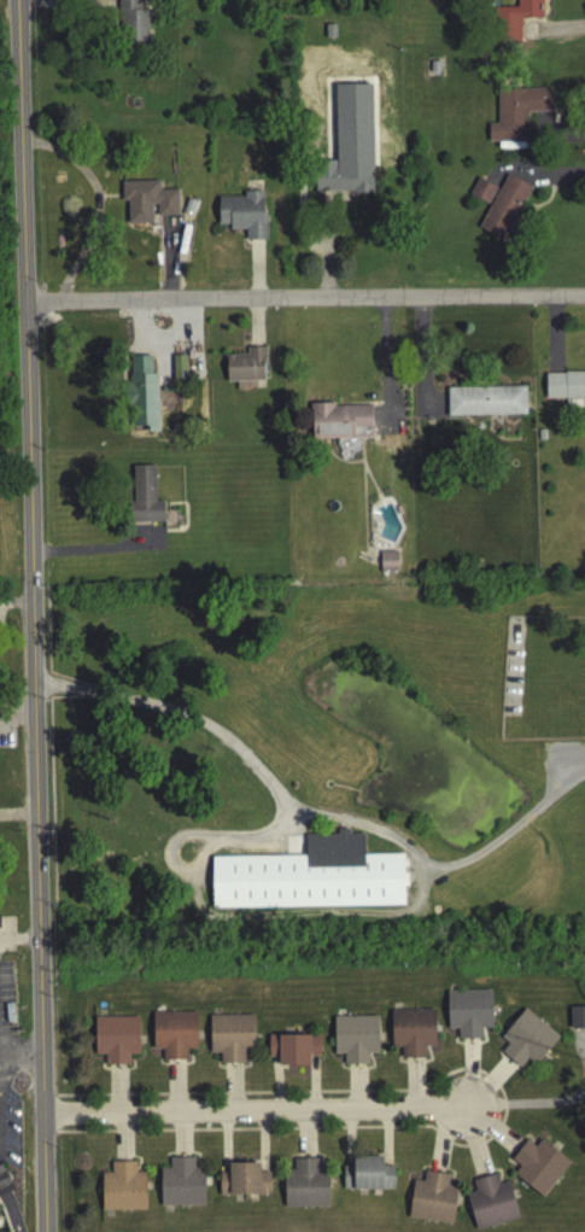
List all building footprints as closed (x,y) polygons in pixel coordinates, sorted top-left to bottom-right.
[(121,50),(147,49),(145,0),(120,0),(121,50)] [(542,0),(516,0),(516,11),(492,11),(492,46),(520,46),(520,22),(542,22),(542,0)] [(371,88),(334,89),(336,165),(314,166),(315,198),(374,196),(371,88)] [(496,93),(497,128),(488,128),(488,146),(527,145),(526,116),(551,116),(550,92),(496,93)] [(477,232),(505,247),(535,193),(507,178),(477,232)] [(468,198),(487,208),(497,192),(478,181),(468,198)] [(177,194),(159,194),(159,185),(121,185),(121,206),(127,206),(127,228),(153,227),(153,220),(177,220),(177,194)] [(218,201),(218,229),(228,229),(228,234),(245,234),(245,244),(264,244),(264,195),(243,195),(243,201),(218,201)] [(264,385),(264,352),(246,352),(246,358),(226,359),(226,386),(236,386),(236,395),(255,394),(254,385),(264,385)] [(150,360),(127,361),(128,431),(147,430),(147,436),(158,436),(156,378),(151,378),(150,360)] [(563,375),(584,375),(584,404),(566,404),(566,402),(545,402),(544,380),(544,378),(555,376),(563,376),(563,375)] [(526,390),(446,391),(447,420),(526,419),(526,390)] [(311,443),(339,443),(339,459),(354,459),(354,435),(370,435),(370,408),(311,408),(311,443)] [(163,526),(163,505),(155,506),(154,470),(132,470),(132,506),(128,506),(128,527),(163,526)] [(396,556),(379,556),(380,576),(396,576),(396,556)] [(304,839),(337,839),(337,834),(347,834),(347,837),(363,837),(363,859),(402,858),(402,864),(405,864),(405,871),(402,871),(402,878),(405,877),(406,891),(403,891),(403,910),(211,913),(211,894),(209,894),(207,880),(210,880),(210,860),(304,858),(304,839)] [(467,995),(490,994),(491,1030),(481,1032),(481,1043),(468,1044),(467,995)] [(468,1044),(467,995),(446,995),(447,1034),(456,1033),(457,1044),(468,1044)] [(581,1034),(584,1034),(584,1011),(569,1011),(569,1033),(581,1034)] [(509,1063),(539,1026),(523,1012),(499,1041),(507,1047),(501,1056),(509,1063)] [(402,1063),(414,1063),(413,1014),(390,1015),(391,1051),(400,1051),(402,1063)] [(413,1014),(434,1014),(435,1051),(425,1051),(425,1062),(414,1063),(413,1014)] [(175,1064),(174,1016),(151,1016),(151,1053),(163,1053),(163,1064),(175,1064)] [(174,1016),(197,1016),(197,1053),(185,1053),(186,1063),(175,1064),(174,1016)] [(220,1067),(232,1067),(244,1067),(244,1056),(255,1055),(253,1020),(209,1020),(209,1057),(218,1057),(220,1067)] [(344,1068),(356,1068),(356,1067),(356,1020),(333,1021),(334,1058),(344,1058),(344,1068)] [(356,1020),(378,1020),(378,1057),(367,1058),(367,1068),(356,1068),(356,1067),(356,1020)] [(104,1070),(116,1069),(128,1069),(128,1058),(139,1057),(138,1021),(115,1021),(93,1022),(94,1059),(104,1059),(104,1070)] [(509,1063),(520,1072),(528,1062),(536,1067),(557,1040),(539,1026),(509,1063)] [(267,1039),(291,1039),(291,1070),(277,1070),(277,1062),(273,1062),(268,1062),(267,1039)] [(291,1039),(318,1039),(318,1061),(314,1061),(309,1062),(309,1069),(291,1070),(291,1039)] [(517,1154),(526,1144),(533,1151),(539,1144),(568,1167),(556,1184),(517,1154)] [(517,1154),(556,1184),(542,1201),(513,1178),(519,1170),(509,1163),(517,1154)] [(343,1192),(352,1192),(352,1193),(365,1193),(367,1161),(352,1161),(352,1172),(347,1172),(343,1172),(343,1192)] [(367,1161),(381,1161),(381,1170),(387,1170),(392,1170),(392,1192),(381,1192),(381,1193),(365,1193),(367,1161)] [(181,1162),(181,1211),(159,1211),(159,1173),(169,1173),(169,1162),(181,1162)] [(181,1162),(193,1162),(193,1173),(205,1173),(205,1211),(181,1211),(181,1162)] [(305,1163),(317,1162),(318,1173),(327,1173),(327,1210),(306,1211),(305,1163)] [(305,1163),(306,1211),(283,1211),(282,1174),(293,1174),(293,1163),(305,1163)] [(101,1214),(123,1214),(145,1214),(145,1176),(135,1176),(135,1166),(122,1166),(111,1166),(111,1178),(100,1178),(101,1214)] [(242,1167),(242,1198),(218,1198),(218,1176),(224,1176),(228,1176),(228,1167),(242,1167)] [(242,1167),(258,1167),(258,1176),(263,1176),(268,1176),(268,1198),(242,1198),(242,1167)] [(11,1192),(0,1198),(0,1170),(11,1192)] [(406,1221),(450,1227),(456,1191),(447,1190),(449,1179),(437,1176),(425,1175),(422,1186),(413,1184),(406,1221)] [(484,1181),(496,1178),(498,1189),(508,1186),(517,1221),(497,1227),(484,1181)] [(497,1227),(482,1231),(475,1231),(466,1198),(475,1195),(473,1184),(484,1181),(497,1227)]
